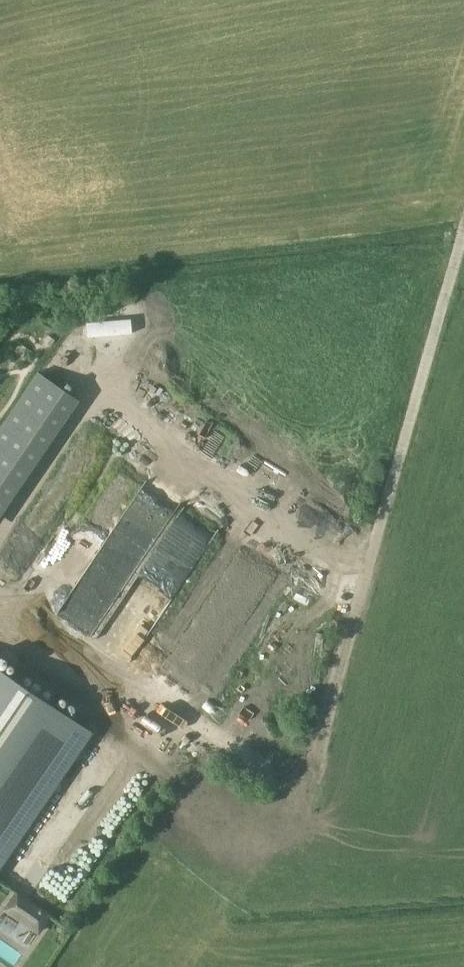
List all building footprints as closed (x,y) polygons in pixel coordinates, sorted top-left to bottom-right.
[(76,721),(0,669),(0,834),(76,721)] [(52,915),(17,891),(5,909),(39,933),(52,915)]
